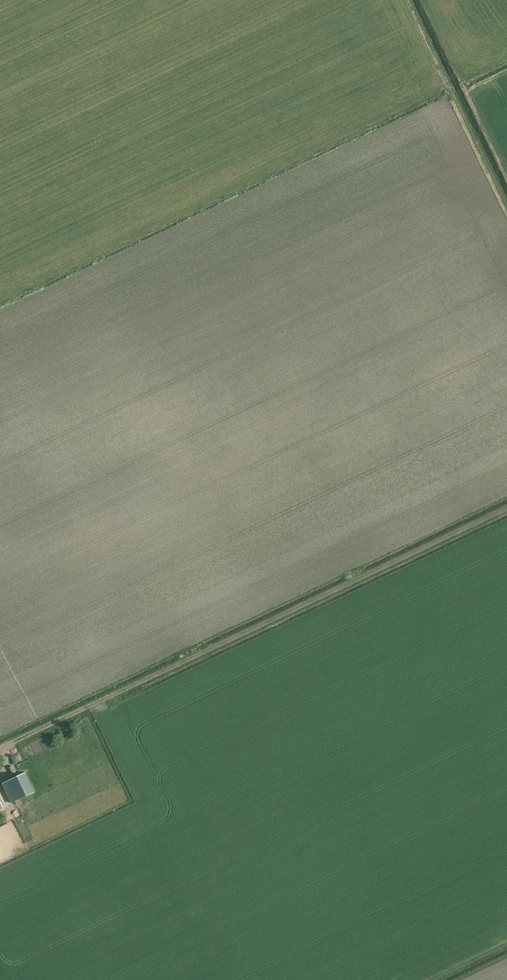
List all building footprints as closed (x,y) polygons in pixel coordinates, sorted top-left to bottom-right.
[(35,792),(25,773),(2,784),(12,803),(35,792)]
